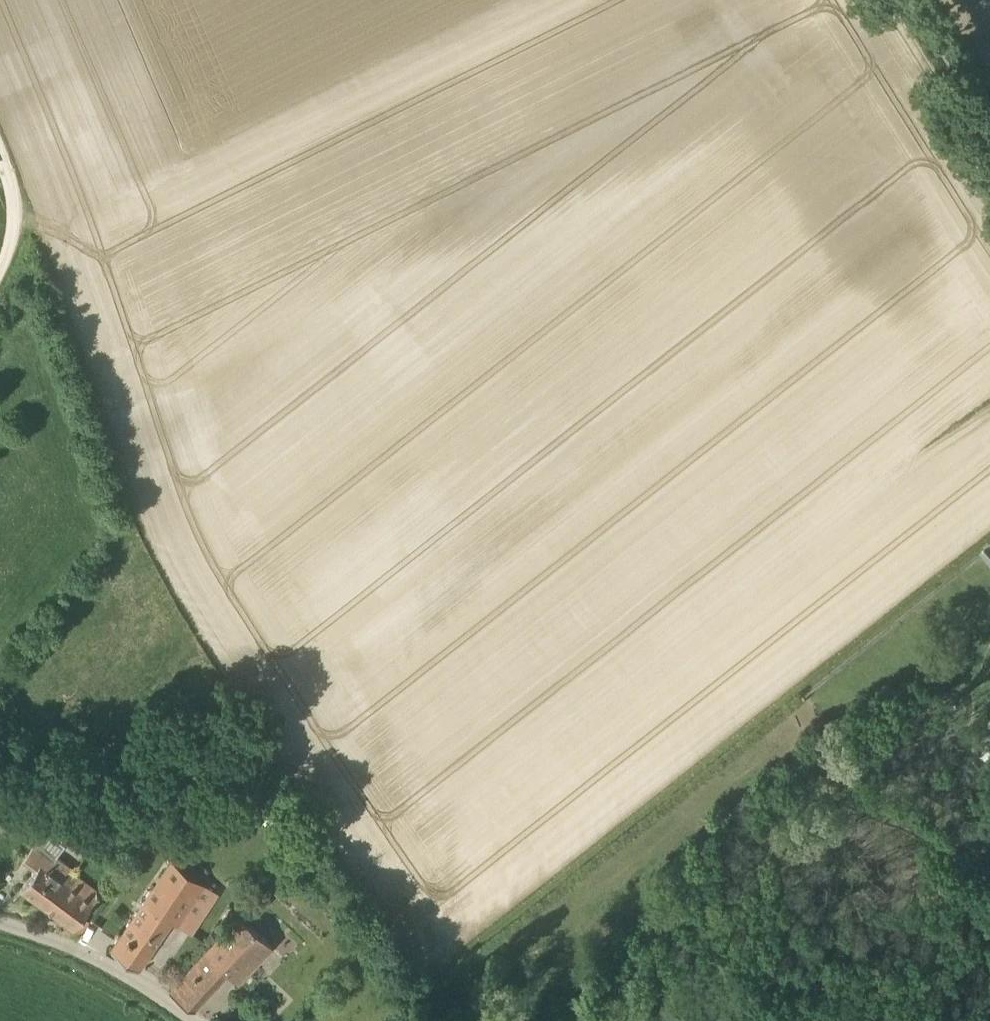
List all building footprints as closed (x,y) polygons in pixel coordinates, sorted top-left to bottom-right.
[(80,933),(89,920),(82,914),(101,889),(69,865),(70,864),(57,855),(65,844),(45,830),(22,860),(35,869),(20,889),(80,933)] [(300,858),(291,849),(279,860),(288,869),(300,858)] [(202,921),(221,894),(172,859),(111,949),(138,968),(170,920),(179,925),(188,912),(202,921)] [(251,903),(239,915),(248,923),(259,912),(251,903)] [(237,982),(272,946),(238,915),(169,990),(193,1007),(229,974),(237,982)]
